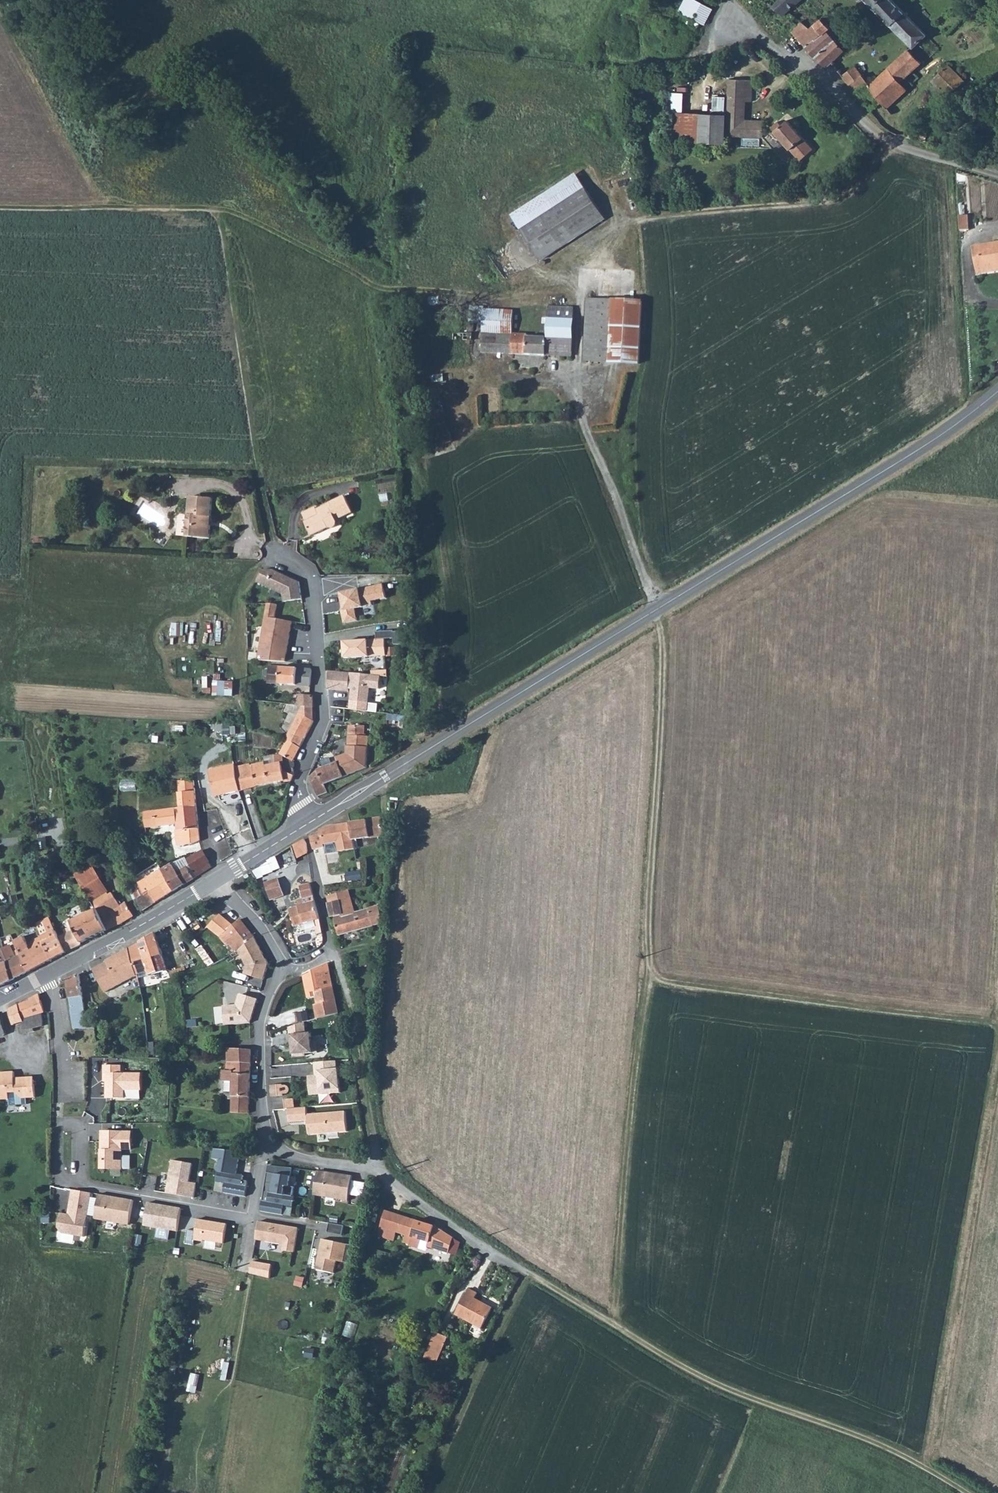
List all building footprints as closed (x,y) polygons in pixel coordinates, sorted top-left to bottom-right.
[(695,0),(686,0),(680,12),(703,24),(711,8),(695,0)] [(773,7),(784,15),(801,0),(779,0),(773,7)] [(913,48),(918,44),(927,35),(921,30),(892,0),(867,0),(913,48)] [(796,25),(790,31),(805,47),(815,58),(817,57),(825,67),(828,67),(832,62),(841,50),(825,30),(828,27),(818,18),(809,28),(800,20),(796,25)] [(927,35),(918,44),(930,57),(939,49),(927,35)] [(905,77),(913,70),(921,63),(924,61),(918,54),(915,56),(909,50),(871,85),(856,67),(842,76),(855,92),(865,81),(886,109),(907,89),(901,82),(905,77)] [(931,81),(946,96),(965,81),(948,64),(931,81)] [(919,78),(913,70),(905,77),(912,84),(919,78)] [(752,80),(729,79),(727,136),(763,137),(763,121),(744,121),(745,101),(751,102),(752,80)] [(725,143),(726,115),(670,113),(669,141),(725,143)] [(771,127),(800,161),(813,149),(787,120),(781,125),(778,122),(771,127)] [(907,138),(926,142),(928,129),(911,125),(907,138)] [(578,175),(512,215),(541,264),(605,218),(578,175)] [(960,216),(961,230),(969,230),(968,215),(960,216)] [(973,246),(977,274),(997,270),(997,243),(973,246)] [(588,299),(584,361),(639,364),(642,301),(588,299)] [(549,306),(548,319),(573,320),(574,307),(549,306)] [(469,323),(483,324),(484,309),(484,307),(470,307),(469,323)] [(483,324),(483,333),(513,334),(514,310),(484,309),(483,324)] [(548,319),(547,338),(572,339),(573,320),(548,319)] [(571,356),(572,339),(547,338),(527,337),(527,334),(513,334),(483,333),(482,352),(571,356)] [(432,375),(433,383),(444,382),(443,374),(432,375)] [(452,441),(449,432),(427,437),(433,447),(452,441)] [(337,525),(337,523),(337,520),(353,513),(345,495),(330,503),(333,508),(328,510),(326,505),(317,509),(316,507),(302,513),(306,521),(305,522),(312,536),(330,528),(332,528),(334,528),(336,526),(337,525)] [(212,538),(213,526),(210,526),(211,506),(213,506),(213,501),(191,500),(191,516),(184,516),(182,518),(181,537),(190,537),(212,538)] [(302,599),(299,582),(288,576),(287,579),(284,577),(283,574),(274,570),(263,570),(257,582),(283,594),(284,602),(302,599)] [(369,587),(340,593),(342,603),(344,603),(345,610),(342,611),(344,623),(358,621),(355,609),(373,605),(369,587)] [(268,603),(260,649),(265,649),(264,652),(259,651),(258,661),(285,661),(293,622),(275,618),(277,604),(273,603),(268,603)] [(377,640),(344,642),(345,658),(386,656),(385,638),(394,637),(395,644),(410,644),(409,631),(394,632),(394,631),(377,632),(377,640)] [(312,669),(269,666),(269,671),(265,670),(264,676),(268,676),(268,683),(311,686),(312,669)] [(380,689),(381,676),(329,671),(329,689),(348,691),(349,681),(352,682),(351,701),(369,703),(370,688),(380,689)] [(214,694),(234,695),(235,679),(215,679),(214,694)] [(313,695),(298,694),(298,705),(313,707),(313,695)] [(299,713),(285,739),(288,741),(300,747),(314,721),(299,713)] [(317,770),(310,777),(318,796),(328,793),(325,785),(343,777),(367,768),(369,736),(364,736),(365,725),(350,725),(349,746),(347,746),(347,753),(336,757),(338,762),(317,770)] [(280,754),(281,754),(284,756),(293,761),(300,747),(288,741),(280,754)] [(250,764),(235,767),(240,791),(257,786),(285,781),(285,772),(284,759),(284,756),(281,754),(275,755),(275,765),(266,766),(265,763),(251,766),(250,764)] [(275,755),(264,757),(265,763),(266,766),(275,765),(275,755)] [(295,763),(284,759),(285,772),(285,781),(285,782),(291,781),(294,775),(295,763)] [(214,797),(240,791),(235,767),(235,765),(209,770),(214,797)] [(155,811),(157,826),(177,824),(177,830),(176,830),(178,846),(193,844),(200,841),(194,780),(179,781),(180,808),(176,808),(176,809),(155,811)] [(381,818),(350,823),(353,840),(384,835),(381,818)] [(315,834),(311,837),(314,850),(325,847),(326,854),(355,849),(353,840),(350,823),(339,824),(339,825),(331,826),(331,825),(328,826),(320,830),(320,831),(315,834)] [(305,839),(260,866),(264,876),(273,872),(272,870),(297,862),(297,858),(308,852),(307,844),(305,839)] [(202,850),(187,860),(197,877),(212,867),(202,850)] [(172,863),(161,870),(174,891),(197,877),(187,860),(185,858),(172,863)] [(74,874),(92,903),(100,898),(102,902),(110,897),(108,895),(110,894),(92,863),(74,874)] [(256,881),(257,880),(264,877),(264,876),(260,866),(251,872),(256,881)] [(161,870),(138,884),(145,896),(150,893),(156,902),(174,891),(161,870)] [(362,871),(347,873),(348,881),(363,879),(362,877),(364,877),(363,872),(362,872),(362,871)] [(279,879),(266,884),(271,899),(284,894),(279,879)] [(138,884),(129,889),(135,900),(145,896),(138,884)] [(311,884),(300,886),(303,899),(297,900),(299,907),(289,909),(295,926),(315,920),(317,926),(321,925),(320,919),(311,884)] [(327,896),(329,903),(351,898),(349,890),(327,896)] [(100,898),(92,903),(95,910),(107,930),(119,924),(120,924),(134,916),(126,902),(121,906),(112,893),(111,893),(110,894),(108,895),(110,897),(102,902),(100,898)] [(145,896),(135,900),(141,911),(156,902),(150,893),(145,896)] [(17,895),(12,896),(15,909),(20,907),(17,895)] [(351,898),(329,903),(328,903),(331,917),(334,917),(339,935),(374,926),(374,925),(384,922),(379,906),(355,913),(351,898)] [(71,945),(75,948),(81,945),(82,942),(107,930),(95,910),(72,921),(71,918),(65,921),(68,928),(64,930),(71,945)] [(220,915),(208,927),(218,935),(233,925),(220,915)] [(36,924),(42,936),(52,959),(66,952),(50,917),(36,924)] [(233,925),(218,935),(220,937),(227,946),(230,944),(236,951),(240,948),(242,950),(255,938),(240,920),(233,925)] [(156,933),(139,943),(151,975),(167,970),(156,933)] [(14,941),(18,950),(28,972),(52,959),(42,936),(28,944),(24,937),(14,941)] [(245,974),(264,980),(269,964),(266,959),(264,958),(262,955),(264,954),(255,938),(242,950),(239,952),(249,966),(245,974)] [(139,943),(129,949),(137,975),(138,978),(151,975),(139,943)] [(11,946),(2,949),(12,980),(28,972),(18,950),(13,953),(11,946)] [(0,950),(0,986),(12,980),(2,949),(0,950)] [(105,992),(137,975),(129,949),(107,961),(107,962),(93,970),(105,992)] [(338,1013),(335,998),(330,971),(323,969),(316,974),(320,990),(319,990),(320,995),(316,996),(318,1004),(315,1005),(318,1019),(338,1013)] [(79,975),(68,981),(75,1029),(96,1029),(95,1023),(87,1024),(79,975)] [(260,996),(261,989),(248,986),(247,993),(260,996)] [(250,1023),(258,999),(242,994),(239,995),(236,1005),(223,1006),(225,1025),(250,1023)] [(39,995),(9,1010),(13,1026),(23,1022),(23,1023),(22,1024),(25,1033),(35,1031),(34,1029),(43,1026),(44,1025),(42,1013),(44,1013),(39,995)] [(306,1034),(305,1022),(289,1028),(291,1045),(292,1045),(293,1057),(306,1056),(306,1054),(318,1053),(317,1041),(312,1042),(311,1033),(306,1034)] [(225,1096),(227,1096),(249,1097),(251,1050),(229,1049),(228,1063),(227,1064),(227,1071),(223,1071),(223,1081),(225,1081),(225,1096)] [(337,1069),(337,1061),(315,1063),(315,1072),(320,1072),(320,1078),(309,1079),(310,1093),(322,1092),(321,1090),(331,1089),(332,1093),(340,1093),(339,1069),(337,1069)] [(104,1065),(104,1082),(106,1082),(106,1098),(125,1098),(125,1090),(142,1090),(142,1073),(122,1073),(122,1065),(104,1065)] [(9,1099),(9,1106),(27,1104),(27,1098),(35,1098),(34,1081),(31,1077),(23,1078),(21,1080),(15,1080),(15,1078),(14,1072),(0,1073),(0,1100),(9,1099)] [(271,1085),(272,1096),(283,1096),(283,1093),(284,1094),(285,1094),(287,1094),(288,1093),(288,1092),(289,1091),(289,1090),(289,1089),(288,1088),(288,1087),(287,1086),(286,1086),(285,1086),(284,1086),(283,1086),(282,1084),(271,1085)] [(232,1099),(232,1113),(249,1113),(249,1097),(227,1096),(227,1099),(232,1099)] [(295,1097),(285,1097),(286,1106),(296,1106),(295,1097)] [(309,1135),(347,1131),(346,1112),(307,1115),(307,1107),(288,1109),(289,1122),(308,1121),(309,1135)] [(131,1132),(102,1132),(101,1169),(122,1169),(122,1149),(131,1149),(131,1132)] [(240,1152),(214,1149),(213,1159),(220,1160),(218,1172),(236,1175),(240,1152)] [(172,1160),(167,1190),(178,1192),(177,1195),(194,1198),(197,1183),(190,1182),(193,1164),(172,1160)] [(270,1187),(270,1190),(293,1194),(295,1187),(290,1186),(293,1169),(268,1166),(265,1186),(270,1187)] [(349,1201),(354,1175),(319,1168),(314,1195),(349,1201)] [(236,1175),(218,1172),(216,1181),(225,1183),(223,1193),(245,1197),(248,1183),(242,1182),(243,1176),(236,1175)] [(92,1193),(72,1190),(70,1202),(72,1202),(70,1215),(68,1215),(61,1213),(59,1227),(62,1233),(84,1237),(92,1193)] [(293,1194),(270,1190),(268,1199),(263,1198),(261,1211),(283,1215),(285,1205),(293,1207),(295,1196),(293,1196),(293,1194)] [(109,1196),(99,1194),(95,1219),(129,1225),(133,1200),(118,1198),(118,1200),(108,1198),(109,1196)] [(454,1206),(465,1209),(477,1213),(479,1207),(470,1204),(471,1201),(457,1197),(454,1206)] [(180,1216),(182,1208),(173,1207),(173,1210),(168,1209),(163,1208),(163,1205),(148,1203),(144,1226),(158,1228),(157,1237),(169,1240),(170,1230),(177,1231),(180,1216)] [(378,1236),(394,1241),(397,1232),(406,1235),(404,1242),(409,1244),(409,1245),(419,1248),(422,1240),(429,1242),(428,1246),(449,1253),(454,1238),(435,1226),(386,1210),(378,1236)] [(196,1232),(188,1230),(185,1244),(194,1246),(195,1241),(204,1242),(204,1241),(224,1244),(227,1224),(207,1221),(205,1223),(202,1222),(202,1220),(198,1220),(196,1232)] [(257,1229),(255,1240),(283,1245),(282,1251),(293,1253),(297,1228),(258,1221),(257,1229)] [(344,1233),(345,1224),(330,1222),(329,1232),(344,1233)] [(355,1246),(322,1239),(321,1245),(323,1247),(322,1250),(320,1250),(316,1269),(334,1273),(337,1261),(351,1264),(355,1246)] [(252,1261),(250,1274),(270,1279),(272,1265),(252,1261)] [(456,1314),(482,1328),(493,1308),(475,1298),(477,1294),(469,1289),(456,1314)] [(436,1332),(425,1357),(436,1362),(447,1337),(436,1332)]
